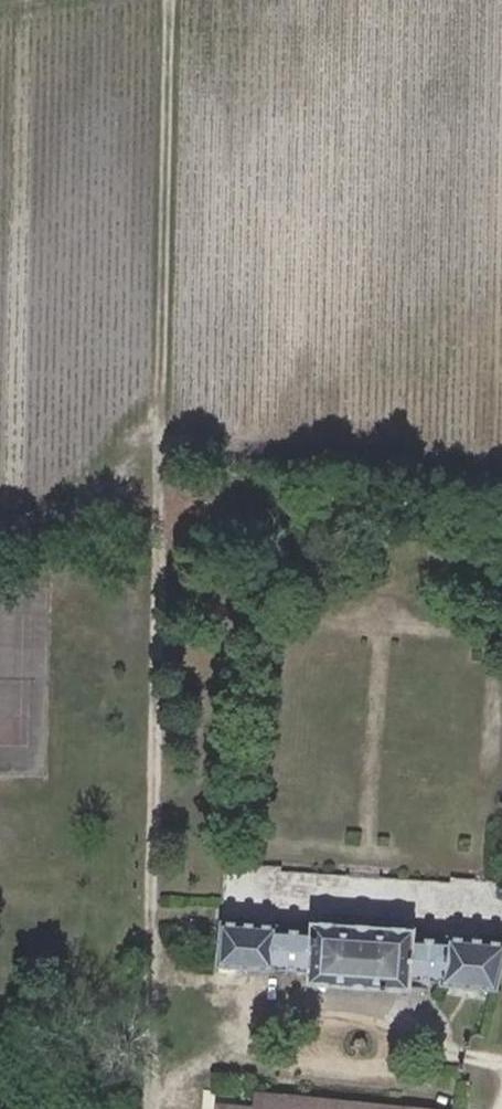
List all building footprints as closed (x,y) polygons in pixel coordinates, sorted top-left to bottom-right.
[(313,914),(310,921),(280,923),(278,918),(219,914),(216,961),(270,966),(274,962),(308,964),(308,975),(411,986),(412,973),(440,976),(441,978),(496,981),(501,956),(501,932),(452,929),(450,934),(416,930),(416,923),(313,914)] [(262,1095),(253,1106),(219,1101),(218,1108),(465,1108),(262,1095)]
